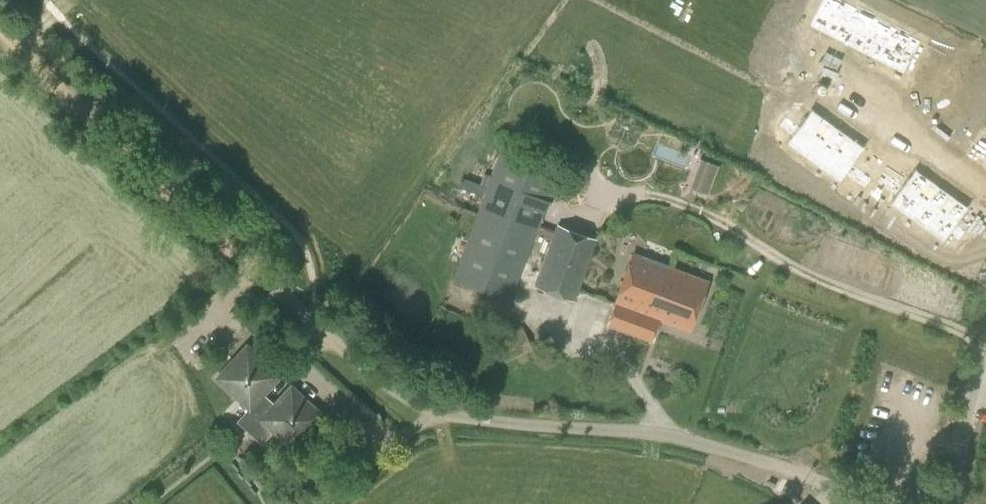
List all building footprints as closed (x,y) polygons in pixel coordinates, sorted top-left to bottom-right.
[(896,63),(914,29),(858,0),(810,0),(802,14),(896,63)] [(822,110),(804,97),(783,126),(802,139),(822,110)] [(793,112),(784,105),(777,115),(786,122),(793,112)] [(839,123),(822,110),(802,139),(819,151),(839,123)] [(858,136),(839,123),(819,151),(837,164),(840,160),(847,151),(858,136)] [(857,158),(847,151),(840,160),(850,167),(857,158)] [(500,152),(452,279),(511,300),(558,173),(500,152)] [(888,164),(878,157),(871,167),(881,174),(888,164)] [(926,170),(908,157),(888,185),(906,198),(926,170)] [(867,165),(857,158),(850,167),(860,174),(867,165)] [(897,171),(888,164),(881,174),(890,181),(897,171)] [(943,182),(926,170),(906,198),(923,211),(943,182)] [(461,181),(459,190),(482,195),(484,186),(461,181)] [(962,196),(943,182),(923,211),(941,224),(944,220),(951,210),(962,196)] [(961,217),(951,210),(944,220),(954,227),(961,217)] [(598,239),(558,224),(557,224),(534,286),(574,301),(598,239)] [(633,254),(615,303),(637,311),(642,297),(656,302),(669,267),(633,254)] [(637,311),(615,303),(607,325),(640,337),(648,315),(690,331),(708,282),(669,267),(656,302),(642,297),(637,311)] [(324,416),(291,386),(285,381),(269,399),(257,388),(274,370),(241,340),(211,373),(243,402),(231,415),(255,439),(268,425),(294,448),(324,416)]
